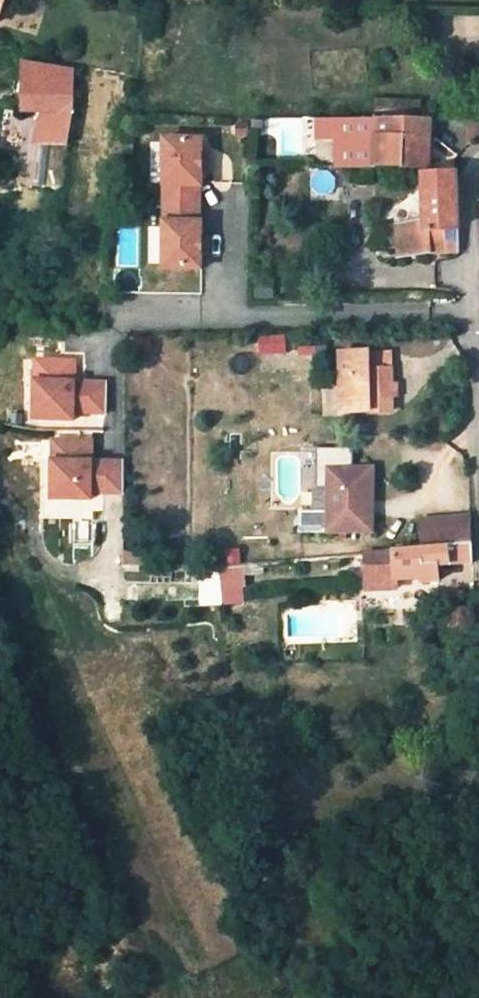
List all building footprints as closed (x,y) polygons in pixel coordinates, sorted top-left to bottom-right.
[(74,112),(75,72),(24,63),(25,113),(42,113),(38,146),(48,145),(49,162),(66,163),(74,112)] [(343,165),(403,166),(433,166),(434,141),(434,118),(343,117),(318,117),(318,134),(343,134),(343,165)] [(465,118),(465,136),(478,132),(478,118),(465,118)] [(171,136),(169,201),(204,202),(204,184),(207,184),(207,168),(208,154),(208,137),(171,136)] [(426,219),(394,226),(397,257),(433,253),(460,252),(457,172),(424,174),(426,219)] [(109,199),(99,198),(98,213),(107,214),(109,199)] [(169,201),(167,266),(205,267),(205,251),(205,237),(206,220),(203,220),(204,202),(169,201)] [(258,352),(284,350),(283,337),(257,338),(258,352)] [(388,351),(367,352),(367,370),(389,369),(388,351)] [(347,353),(348,411),(390,409),(389,369),(367,370),(367,352),(347,353)] [(106,407),(106,377),(74,377),(75,356),(44,355),(44,376),(36,376),(36,414),(74,415),(74,407),(106,407)] [(127,487),(127,456),(95,456),(95,435),(72,435),(72,456),(64,456),(64,494),(95,494),(95,487),(127,487)] [(295,511),(294,532),(361,533),(361,501),(368,502),(369,468),(349,468),(349,448),(313,448),(313,489),(327,489),(327,511),(295,511)] [(471,542),(469,515),(421,520),(423,546),(471,542)] [(391,579),(417,578),(418,581),(438,580),(437,563),(471,561),(471,542),(423,546),(373,551),(359,552),(362,589),(391,587),(391,579)] [(221,565),(223,583),(225,602),(242,600),(240,581),(243,581),(241,563),(221,565)] [(474,637),(473,607),(445,609),(446,627),(446,638),(474,637)]
